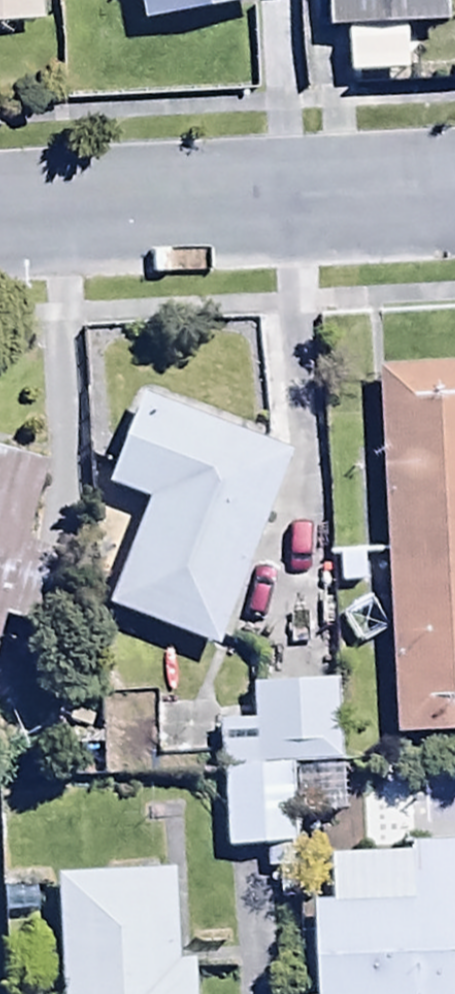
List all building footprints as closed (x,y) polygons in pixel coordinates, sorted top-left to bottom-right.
[(51,20),(50,0),(0,0),(0,23),(51,20)] [(139,20),(258,0),(136,0),(139,20)] [(336,26),(448,18),(447,0),(334,0),(336,26)] [(381,369),(400,734),(454,731),(454,365),(381,369)] [(187,435),(135,416),(107,492),(151,509),(115,607),(224,647),(297,450),(195,413),(187,435)] [(0,448),(0,624),(1,619),(36,629),(48,586),(19,578),(51,463),(0,448)] [(345,812),(338,681),(254,685),(256,723),(223,725),(229,851),(264,849),(266,874),(298,872),(295,815),(345,812)] [(215,713),(158,713),(158,752),(188,752),(188,737),(215,737),(215,713)] [(412,848),(414,899),(316,902),(319,993),(454,993),(454,846),(412,848)] [(61,872),(64,993),(197,993),(196,960),(183,961),(180,870),(61,872)]
